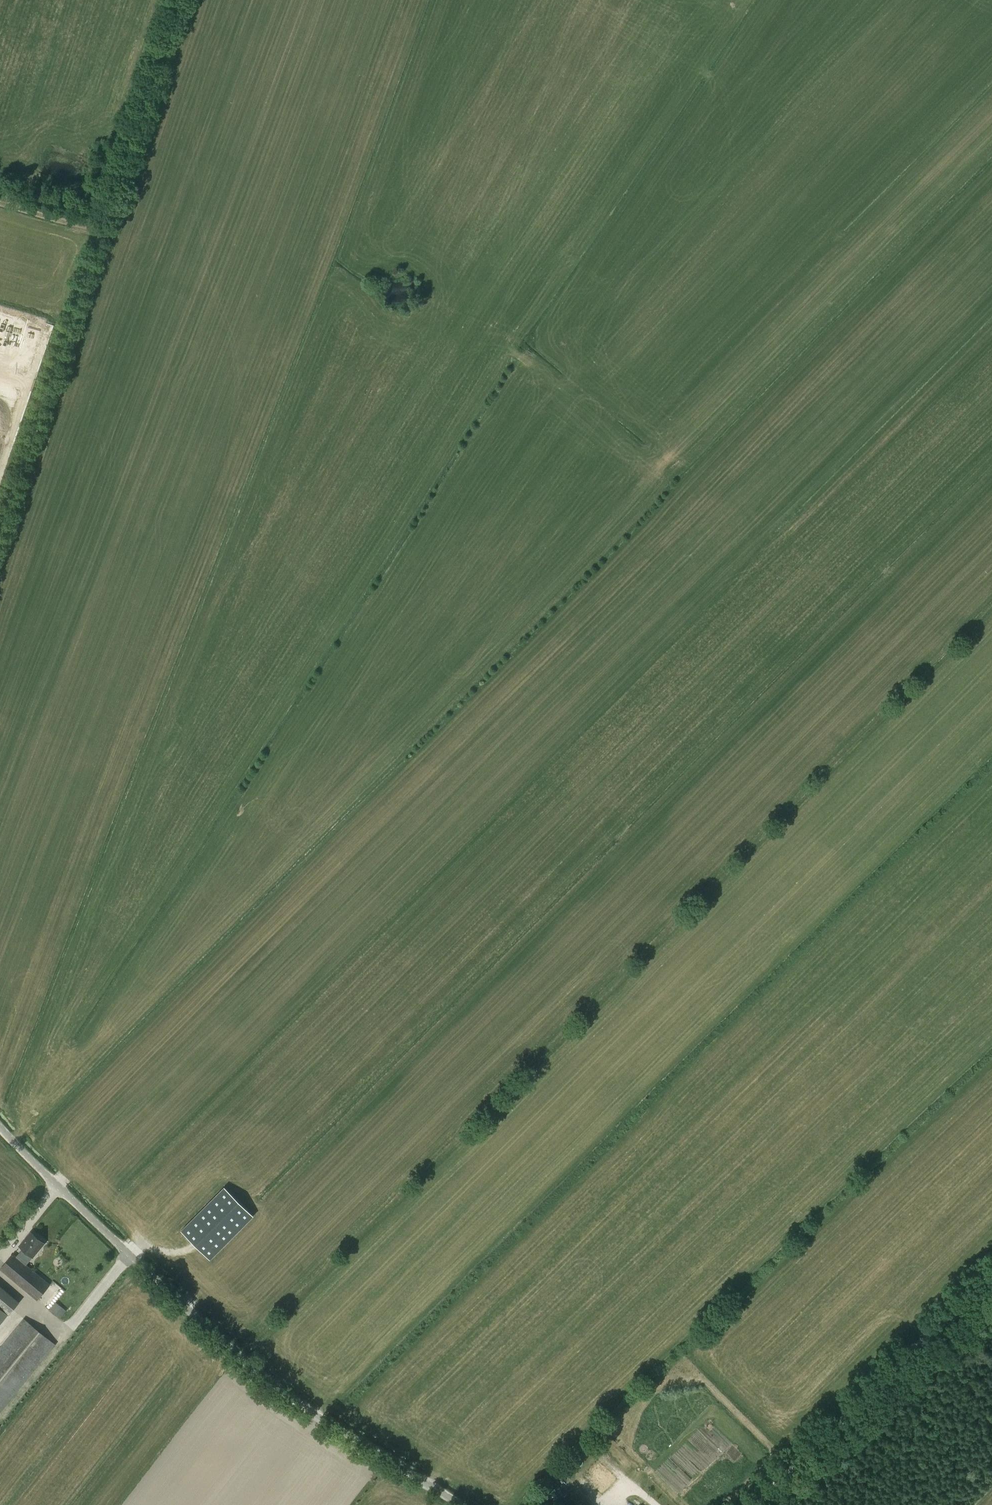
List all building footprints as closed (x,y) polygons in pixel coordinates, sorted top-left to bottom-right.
[(224,1187),(181,1230),(210,1259),(253,1216),(224,1187)] [(37,1300),(50,1284),(26,1265),(33,1257),(44,1243),(31,1232),(20,1246),(23,1249),(16,1256),(13,1254),(0,1269),(37,1300)] [(56,1302),(49,1310),(54,1314),(61,1306),(56,1302)] [(55,1344),(24,1319),(0,1349),(0,1411),(55,1344)] [(573,1500),(567,1494),(559,1503),(562,1504),(568,1504),(573,1500)]
